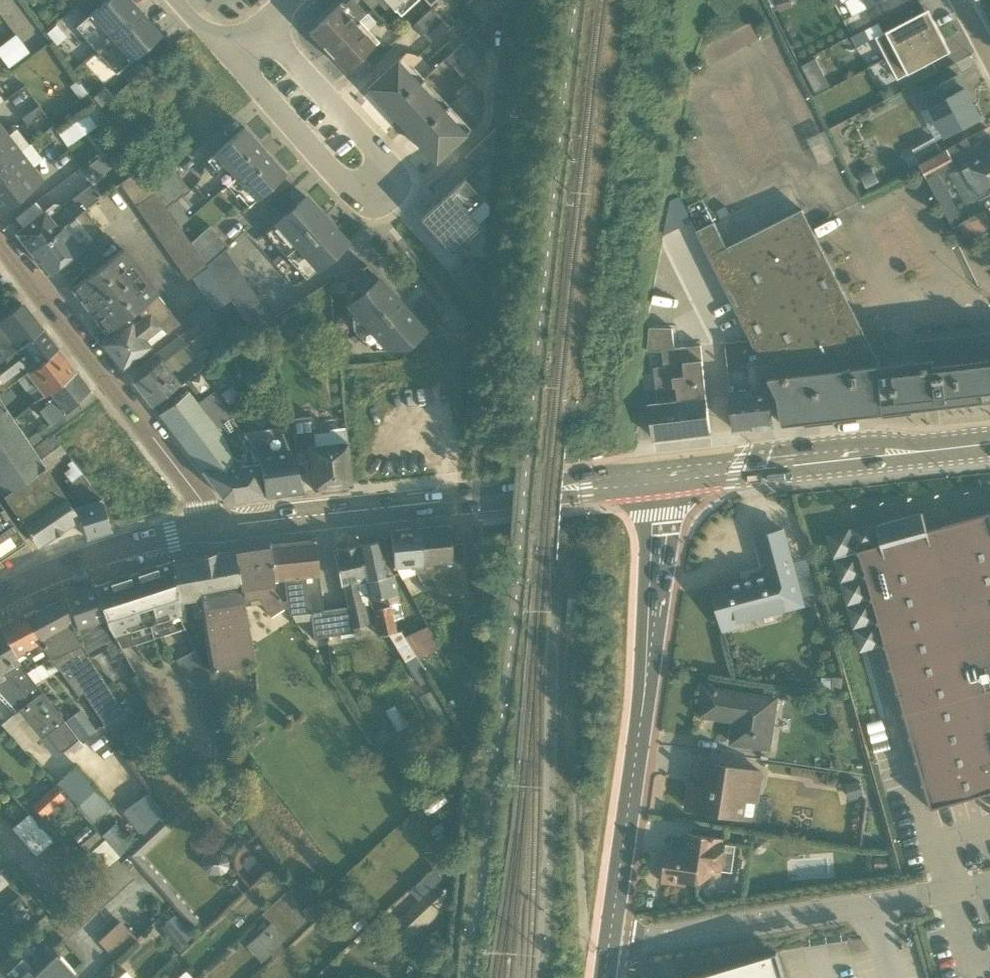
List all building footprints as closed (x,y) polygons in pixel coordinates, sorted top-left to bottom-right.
[(114,75),(160,36),(130,0),(83,0),(76,6),(85,17),(73,26),(114,75)] [(308,32),(345,72),(345,71),(353,79),(369,65),(362,57),(377,43),(366,31),(374,23),(353,0),(350,0),(343,6),(340,3),(308,32)] [(369,9),(376,3),(383,10),(388,6),(398,17),(417,0),(361,0),(369,9)] [(481,23),(503,4),(499,0),(469,0),(464,4),(481,23)] [(850,17),(882,0),(841,0),(850,17)] [(429,6),(410,25),(430,46),(449,28),(429,6)] [(876,38),(897,79),(949,53),(927,11),(876,38)] [(487,20),(443,59),(462,80),(482,61),(479,58),(494,44),(494,29),(487,20)] [(722,36),(729,52),(758,39),(751,23),(722,36)] [(66,37),(55,25),(45,34),(57,46),(66,37)] [(14,35),(0,45),(0,59),(8,69),(29,53),(14,35)] [(701,46),(709,62),(719,57),(712,41),(701,46)] [(366,89),(388,114),(425,81),(402,56),(366,89)] [(921,111),(936,140),(979,118),(958,75),(920,94),(927,108),(921,111)] [(388,114),(411,139),(447,105),(425,81),(388,114)] [(22,84),(5,97),(13,108),(30,96),(22,84)] [(104,87),(92,97),(100,106),(112,96),(104,87)] [(411,139),(434,163),(470,130),(447,105),(411,139)] [(2,208),(47,173),(0,113),(0,206),(2,208)] [(87,113),(57,133),(66,147),(96,127),(87,113)] [(244,128),(207,161),(217,173),(215,175),(235,197),(237,195),(248,208),(286,174),(269,156),(265,160),(256,150),(260,146),(244,128)] [(965,205),(989,191),(989,137),(971,147),(966,138),(939,152),(917,163),(951,227),(962,221),(937,173),(954,164),(956,169),(949,173),(965,205)] [(917,163),(939,152),(932,139),(902,155),(909,168),(917,163)] [(468,152),(471,165),(485,161),(482,148),(468,152)] [(120,185),(135,206),(154,193),(139,171),(120,185)] [(189,192),(172,171),(152,187),(169,208),(189,192)] [(450,253),(478,226),(466,214),(481,199),(463,179),(419,220),(450,253)] [(31,253),(84,211),(100,199),(90,185),(61,207),(57,202),(44,212),(35,201),(14,218),(23,229),(16,234),(31,253)] [(154,193),(135,206),(187,281),(206,267),(189,243),(154,193)] [(265,233),(285,256),(326,220),(306,197),(265,233)] [(782,425),(924,408),(919,361),(878,366),(802,208),(727,247),(712,222),(697,232),(760,362),(773,388),(782,425)] [(951,227),(959,242),(989,228),(989,208),(951,227)] [(84,211),(31,253),(47,273),(100,231),(84,211)] [(285,256),(305,279),(346,243),(326,220),(285,256)] [(189,243),(206,267),(227,253),(210,229),(189,243)] [(71,288),(105,333),(156,294),(158,292),(123,248),(71,288)] [(227,253),(206,267),(252,333),(273,319),(227,253)] [(470,258),(453,273),(471,294),(488,279),(470,258)] [(353,331),(362,340),(400,306),(364,265),(346,281),(355,291),(349,296),(353,331)] [(105,333),(98,339),(119,369),(178,322),(156,294),(105,333)] [(20,303),(0,318),(0,360),(40,328),(20,303)] [(424,333),(400,306),(362,340),(371,351),(402,349),(408,343),(410,346),(424,333)] [(299,308),(278,317),(288,340),(309,331),(299,308)] [(220,332),(215,324),(189,342),(195,350),(220,332)] [(40,328),(0,360),(0,383),(22,367),(27,372),(57,350),(40,328)] [(671,329),(648,329),(647,352),(662,352),(663,368),(653,369),(657,403),(649,404),(653,440),(710,433),(700,346),(673,348),(671,329)] [(919,361),(924,408),(989,401),(989,333),(917,341),(919,361)] [(161,360),(131,382),(150,406),(213,357),(206,348),(196,356),(186,344),(162,362),(161,360)] [(74,371),(57,350),(27,372),(16,381),(24,391),(26,389),(36,400),(74,371)] [(768,388),(773,388),(760,362),(747,363),(750,388),(730,390),(734,431),(772,426),(768,388)] [(88,390),(74,371),(36,400),(40,407),(37,409),(49,425),(78,403),(76,400),(88,390)] [(157,415),(200,471),(231,455),(216,427),(187,392),(157,415)] [(27,534),(37,547),(78,515),(32,448),(0,401),(0,493),(27,534)] [(310,416),(290,419),(295,461),(303,460),(305,474),(309,473),(312,490),(351,485),(347,457),(344,431),(313,435),(310,416)] [(230,417),(216,427),(231,455),(200,471),(220,498),(232,502),(263,497),(259,463),(240,433),(230,417)] [(302,491),(280,427),(240,433),(259,463),(263,497),(302,491)] [(78,515),(85,538),(108,530),(98,498),(90,486),(51,434),(32,448),(78,515)] [(27,534),(0,493),(0,554),(27,534)] [(906,517),(829,539),(834,557),(856,551),(857,553),(834,559),(860,652),(872,648),(883,645),(883,646),(886,646),(911,736),(931,809),(989,793),(989,514),(925,532),(922,520),(908,524),(906,517)] [(447,525),(417,528),(422,564),(439,596),(466,593),(461,543),(449,544),(447,525)] [(417,528),(389,531),(393,568),(395,568),(402,580),(416,574),(426,593),(428,597),(439,596),(422,564),(417,528)] [(764,575),(711,590),(722,630),(742,625),(744,631),(771,624),(769,616),(803,606),(782,529),(753,537),(764,575)] [(313,539),(268,545),(273,581),(283,580),(285,600),(290,615),(294,615),(294,622),(310,621),(312,639),(350,633),(351,626),(345,607),(322,610),(313,539)] [(378,541),(356,546),(370,605),(376,637),(396,632),(390,607),(400,605),(392,574),(386,575),(378,541)] [(268,545),(233,550),(243,605),(260,602),(276,627),(289,620),(281,610),(285,608),(274,589),(273,581),(268,545)] [(370,605),(356,546),(332,551),(345,607),(351,626),(367,624),(364,606),(370,605)] [(233,550),(169,563),(180,622),(191,619),(194,632),(201,630),(208,669),(254,663),(243,605),(233,550)] [(169,563),(92,587),(120,648),(181,629),(180,622),(169,563)] [(92,587),(63,600),(88,657),(104,650),(111,662),(123,657),(120,648),(92,587)] [(63,600),(24,616),(55,669),(107,738),(132,723),(88,657),(63,600)] [(34,684),(55,669),(24,616),(0,626),(0,632),(34,684)] [(418,657),(439,648),(427,625),(404,636),(418,657)] [(11,715),(16,711),(53,758),(66,748),(73,753),(82,747),(40,693),(34,684),(0,632),(0,702),(11,715)] [(197,651),(164,662),(192,741),(225,729),(197,651)] [(778,698),(704,688),(700,717),(735,722),(732,744),(771,749),(778,698)] [(882,720),(867,723),(871,741),(886,738),(882,720)] [(693,761),(686,809),(756,820),(763,771),(693,761)] [(111,806),(75,766),(57,783),(93,822),(111,806)] [(31,803),(39,815),(63,799),(55,787),(31,803)] [(164,814),(148,793),(130,806),(146,828),(164,814)] [(52,841),(28,814),(11,828),(35,856),(52,841)] [(139,856),(168,829),(159,820),(139,838),(135,834),(119,848),(158,891),(166,884),(139,856)] [(89,823),(72,837),(101,870),(117,856),(89,823)] [(727,840),(687,834),(684,852),(666,849),(660,884),(697,888),(714,874),(721,876),(722,871),(731,873),(736,845),(727,843),(727,840)] [(116,861),(80,893),(96,910),(132,878),(116,861)] [(423,897),(430,889),(440,877),(429,869),(413,889),(423,897)] [(437,882),(393,926),(409,942),(453,897),(437,882)] [(96,910),(80,893),(51,918),(67,936),(96,910)] [(172,893),(164,900),(189,928),(197,921),(172,893)] [(345,898),(334,908),(357,932),(368,922),(345,898)] [(188,945),(167,921),(159,929),(179,952),(188,945)] [(135,939),(120,922),(98,941),(114,958),(135,939)] [(253,939),(246,946),(260,962),(269,954),(274,959),(284,949),(279,944),(285,939),(271,923),(265,928),(262,924),(249,935),(253,939)] [(82,972),(55,943),(47,950),(33,934),(6,958),(0,964),(0,977),(76,977),(82,972)] [(672,977),(784,977),(775,948),(672,977)]
